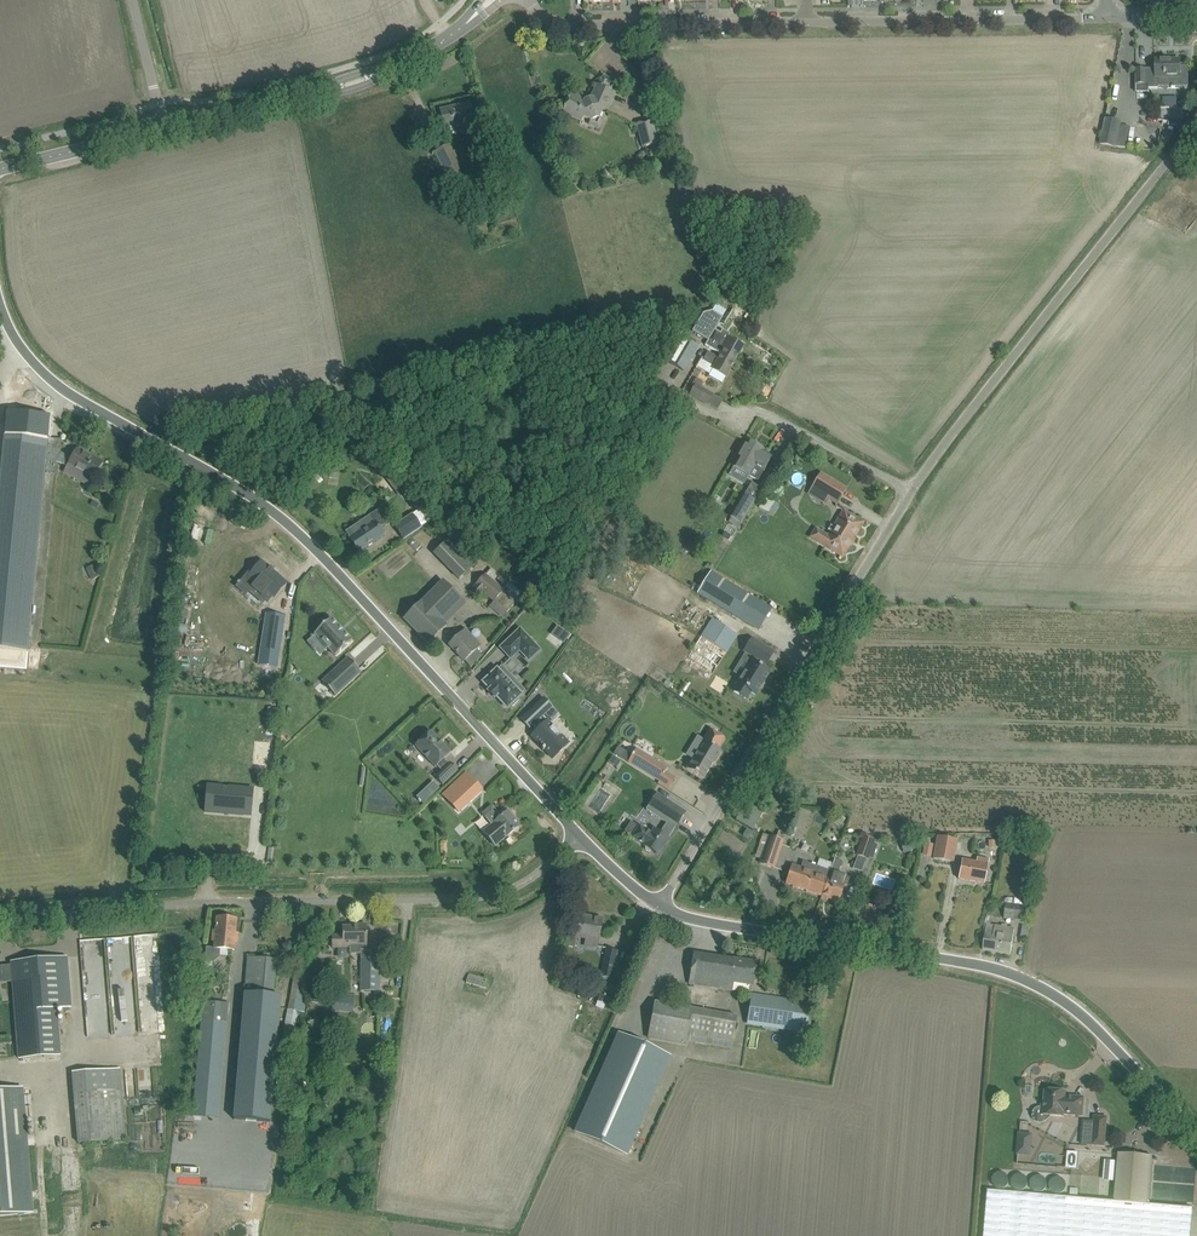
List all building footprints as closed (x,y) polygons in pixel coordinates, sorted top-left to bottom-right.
[(1180,80),(1180,60),(1156,60),(1156,70),(1146,70),(1146,69),(1137,69),(1137,92),(1149,92),(1149,88),(1159,88),(1159,80),(1180,80)] [(566,105),(562,114),(581,122),(583,118),(590,121),(600,118),(603,111),(607,112),(610,105),(615,93),(613,92),(617,83),(603,76),(599,85),(597,85),(590,98),(584,100),(570,94),(566,105)] [(474,131),(472,121),(475,120),(471,103),(440,110),(444,128),(453,125),(456,136),(474,131)] [(1115,146),(1120,125),(1120,121),(1105,118),(1099,142),(1115,146)] [(642,147),(658,144),(652,120),(636,124),(642,147)] [(448,181),(464,173),(450,144),(434,153),(448,181)] [(687,184),(680,185),(682,195),(689,193),(687,184)] [(704,315),(693,333),(709,342),(706,346),(707,346),(718,353),(718,354),(721,356),(734,363),(743,346),(733,340),(723,334),(716,331),(723,319),(712,312),(704,315)] [(685,341),(671,364),(683,371),(696,348),(685,341)] [(706,350),(696,367),(710,374),(712,370),(726,377),(734,363),(721,356),(719,358),(706,350)] [(659,374),(644,397),(651,401),(660,387),(662,385),(668,377),(661,372),(659,374)] [(713,395),(712,394),(696,385),(690,395),(707,404),(713,395)] [(643,399),(639,404),(651,412),(655,408),(654,407),(649,404),(643,399)] [(6,425),(0,484),(0,649),(27,652),(45,472),(54,473),(55,463),(60,452),(62,440),(48,438),(49,429),(41,428),(41,424),(30,423),(30,427),(6,425)] [(766,467),(772,457),(763,452),(764,450),(748,441),(742,451),(729,474),(742,482),(746,475),(749,476),(755,466),(764,471),(766,467)] [(60,452),(56,462),(67,466),(68,466),(66,468),(83,477),(82,479),(91,484),(94,480),(97,473),(103,462),(88,454),(87,456),(77,450),(78,449),(77,448),(72,459),(60,452)] [(390,472),(382,479),(392,491),(400,484),(390,472)] [(318,473),(302,485),(308,493),(325,481),(318,473)] [(837,504),(846,489),(821,473),(812,488),(837,504)] [(730,517),(728,521),(739,528),(742,524),(746,517),(755,502),(762,490),(751,483),(743,495),(730,517)] [(759,507),(772,515),(779,505),(766,496),(759,507)] [(403,540),(421,528),(431,522),(421,508),(394,526),(403,540)] [(359,532),(354,526),(346,532),(350,538),(350,539),(359,552),(384,535),(379,529),(388,523),(378,509),(370,515),(374,522),(359,532)] [(843,557),(863,523),(844,511),(828,538),(814,529),(809,537),(843,557)] [(469,542),(458,530),(433,554),(459,580),(476,563),(462,549),(469,542)] [(252,568),(242,580),(251,588),(249,590),(260,599),(261,597),(266,601),(268,603),(273,597),(274,598),(286,583),(272,571),(273,570),(272,571),(270,569),(271,568),(270,567),(269,569),(261,561),(254,570),(252,568)] [(711,573),(697,595),(738,620),(749,626),(762,604),(751,598),(711,573)] [(478,583),(470,592),(476,598),(482,591),(494,601),(507,613),(515,603),(518,600),(504,588),(502,590),(485,575),(478,583)] [(461,600),(448,586),(442,581),(422,601),(441,621),(461,600)] [(422,601),(404,619),(429,644),(446,626),(441,621),(422,601)] [(261,649),(259,665),(277,668),(279,652),(284,616),(266,613),(261,649)] [(352,641),(331,619),(315,634),(335,656),(352,641)] [(694,649),(687,660),(711,676),(737,635),(713,620),(701,639),(694,649)] [(781,648),(789,636),(767,622),(759,634),(770,641),(748,674),(760,682),(764,675),(769,678),(783,655),(777,651),(779,647),(781,648)] [(180,623),(178,632),(185,633),(186,625),(180,623)] [(557,626),(552,634),(557,638),(563,630),(557,626)] [(524,653),(523,654),(529,660),(539,650),(520,630),(501,648),(510,658),(520,649),(524,653)] [(469,643),(461,634),(449,645),(464,661),(465,661),(470,667),(480,657),(475,652),(480,646),(473,639),(469,643)] [(322,681),(335,696),(361,672),(348,658),(322,681)] [(510,704),(512,706),(519,700),(517,698),(520,695),(520,694),(524,690),(502,666),(497,671),(497,670),(484,682),(491,689),(488,692),(494,698),(497,696),(507,707),(510,704)] [(592,728),(603,714),(565,684),(556,696),(561,700),(559,702),(592,728)] [(529,744),(552,765),(566,748),(539,726),(547,716),(536,706),(517,729),(526,737),(531,732),(536,736),(529,744)] [(268,708),(267,716),(279,717),(280,709),(268,708)] [(721,745),(728,735),(712,724),(706,733),(703,731),(700,729),(693,741),(700,744),(689,761),(705,771),(723,746),(721,745)] [(442,785),(458,771),(450,763),(449,764),(444,758),(451,753),(431,731),(416,745),(435,767),(437,765),(442,771),(435,777),(442,785)] [(618,747),(614,753),(619,757),(623,750),(618,747)] [(636,749),(628,762),(659,781),(659,782),(665,772),(668,768),(636,749)] [(613,756),(609,762),(617,767),(621,761),(613,756)] [(455,793),(448,801),(458,812),(473,799),(482,790),(466,773),(459,781),(451,788),(455,793)] [(433,782),(427,788),(433,795),(439,789),(433,782)] [(252,813),(251,803),(258,803),(258,786),(222,787),(222,798),(218,798),(218,814),(252,813)] [(631,823),(625,832),(633,838),(644,845),(643,846),(657,855),(678,824),(685,813),(657,794),(646,810),(666,823),(660,834),(654,830),(651,835),(639,827),(639,828),(631,823)] [(494,804),(482,815),(491,826),(483,832),(495,846),(506,837),(507,837),(519,827),(518,826),(513,820),(515,819),(506,808),(501,812),(494,804)] [(749,804),(739,819),(752,828),(762,812),(749,804)] [(749,839),(753,833),(747,830),(743,836),(749,839)] [(774,868),(785,834),(778,832),(776,838),(769,836),(760,864),(774,868)] [(862,837),(855,856),(857,857),(866,860),(867,861),(868,857),(873,843),(874,841),(872,841),(874,837),(866,834),(864,838),(862,837)] [(953,863),(957,840),(937,836),(932,859),(953,863)] [(904,854),(916,849),(911,837),(899,842),(904,854)] [(931,857),(933,844),(924,843),(922,856),(931,857)] [(984,884),(989,860),(979,858),(978,862),(962,860),(958,879),(984,884)] [(792,866),(790,872),(786,883),(823,897),(832,871),(836,860),(834,859),(833,864),(819,859),(817,866),(803,861),(801,869),(792,866)] [(842,862),(836,860),(832,871),(823,897),(838,902),(844,885),(847,886),(850,878),(838,873),(842,862)] [(753,883),(757,870),(750,867),(746,881),(753,883)] [(1024,921),(1027,900),(1007,898),(1004,918),(1024,921)] [(596,948),(601,920),(581,916),(579,925),(578,925),(578,927),(572,926),(568,946),(575,947),(577,936),(587,938),(585,946),(596,948)] [(235,950),(235,940),(237,919),(217,918),(216,931),(212,931),(212,941),(214,941),(214,947),(206,947),(205,966),(212,967),(213,961),(219,956),(227,956),(228,949),(235,950)] [(1011,954),(1013,942),(1015,928),(987,924),(983,950),(1011,954)] [(367,950),(366,925),(358,925),(358,926),(342,927),(342,936),(332,936),(332,948),(344,948),(343,945),(350,945),(350,954),(361,953),(361,950),(367,950)] [(625,952),(606,949),(600,979),(610,981),(611,978),(620,980),(625,952)] [(377,973),(377,967),(380,967),(380,952),(369,951),(369,958),(361,958),(360,991),(379,991),(380,973),(377,973)] [(305,1004),(315,955),(307,953),(304,972),(295,971),(283,1031),(299,1035),(303,1016),(305,1004)] [(753,987),(755,974),(757,962),(693,953),(688,984),(732,991),(733,984),(753,987)] [(20,1059),(61,1055),(57,1009),(71,1008),(66,957),(11,962),(20,1059)] [(270,1123),(281,996),(273,996),(276,960),(246,958),(233,1119),(270,1123)] [(484,989),(487,980),(468,974),(465,983),(484,989)] [(612,1007),(620,989),(605,983),(597,1001),(612,1007)] [(763,1019),(806,1025),(809,1004),(766,997),(763,1019)] [(218,1118),(228,1003),(204,1001),(194,1116),(218,1118)] [(650,1025),(647,1039),(686,1045),(687,1041),(689,1033),(735,1041),(735,1039),(738,1019),(689,1011),(689,1009),(654,1003),(650,1025)] [(671,1056),(618,1033),(599,1074),(573,1132),(627,1156),(671,1056)] [(126,1140),(120,1068),(72,1073),(78,1144),(126,1140)] [(31,1212),(21,1088),(0,1090),(0,1215),(31,1212)] [(1042,1102),(1041,1115),(1064,1117),(1064,1114),(1083,1116),(1084,1097),(1066,1096),(1066,1092),(1045,1090),(1044,1102),(1042,1102)] [(1105,1146),(1107,1117),(1095,1116),(1092,1145),(1105,1146)] [(1016,1153),(1031,1154),(1032,1132),(1017,1131),(1016,1153)] [(181,1170),(182,1144),(174,1144),(173,1170),(181,1170)] [(1077,1169),(1079,1152),(1067,1151),(1066,1168),(1077,1169)] [(1152,1156),(1118,1153),(1114,1201),(988,1190),(984,1235),(1190,1235),(1193,1208),(1148,1204),(1152,1156)] [(100,1172),(116,1171),(116,1154),(99,1154),(100,1172)] [(992,1190),(1006,1190),(1006,1172),(992,1171),(992,1190)] [(1045,1195),(1046,1185),(1022,1183),(1021,1192),(1045,1195)]
